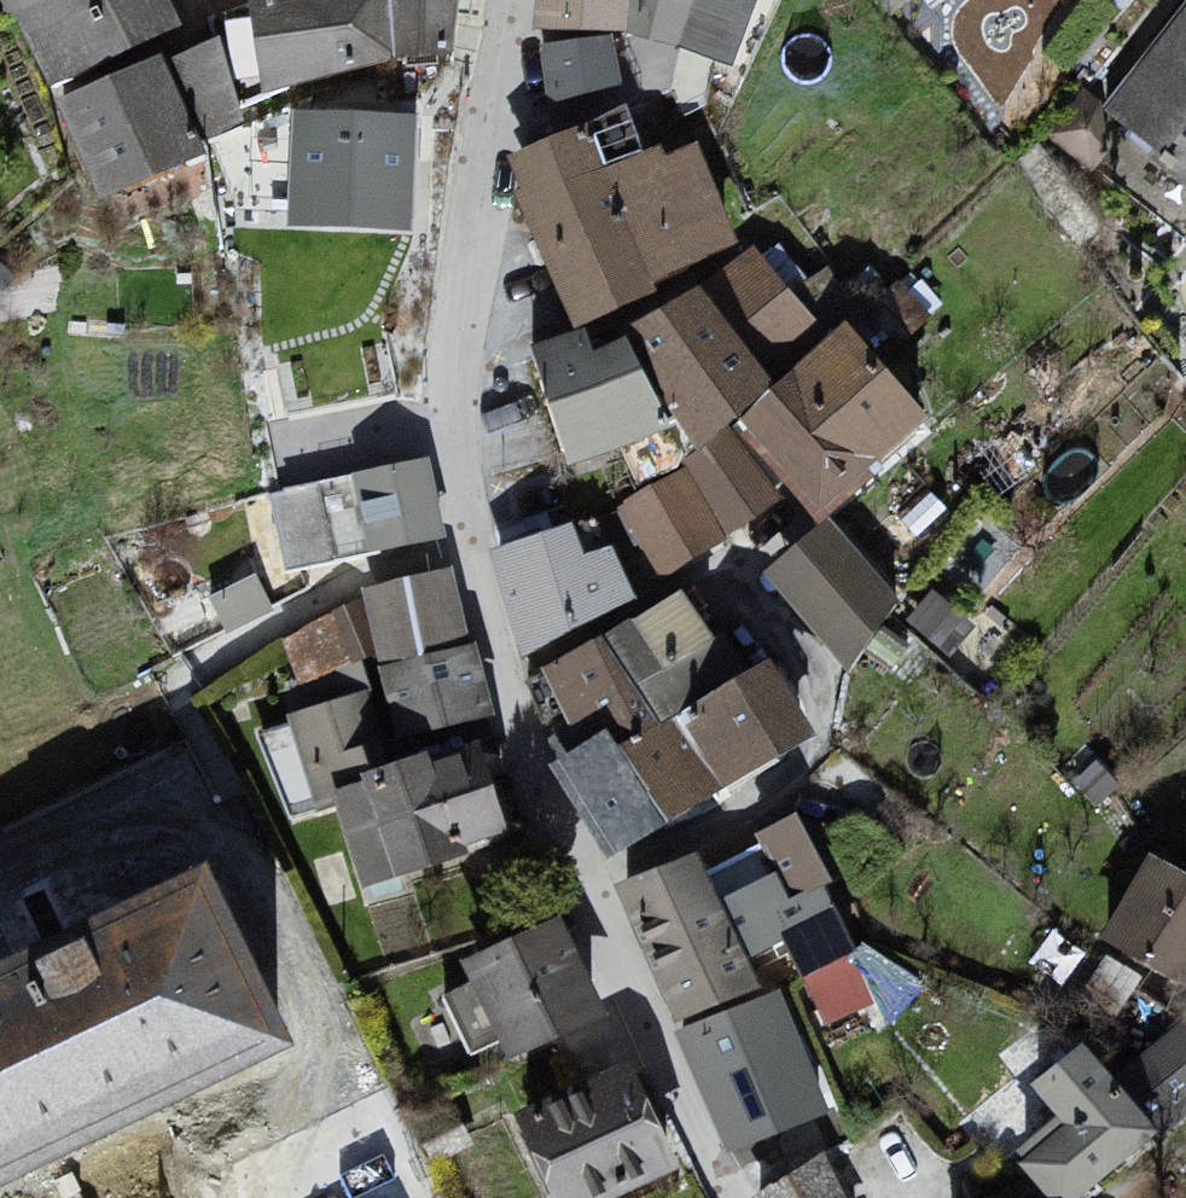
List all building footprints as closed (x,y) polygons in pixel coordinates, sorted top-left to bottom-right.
[(65,114),(204,53),(171,0),(2,0),(65,114)] [(270,112),(406,74),(401,0),(254,0),(270,112)] [(406,74),(461,72),(467,0),(401,0),(406,74)] [(551,41),(641,45),(645,0),(553,0),(551,41)] [(641,45),(742,74),(770,0),(645,0),(641,45)] [(1102,124),(1185,185),(1185,21),(1102,124)] [(222,52),(65,114),(111,209),(212,175),(205,149),(255,132),(222,52)] [(598,131),(516,162),(592,342),(743,252),(713,152),(616,181),(598,131)] [(344,315),(353,198),(224,198),(153,232),(161,278),(224,279),(222,297),(344,315)] [(708,286),(708,301),(770,375),(823,328),(761,251),(708,286)] [(651,331),(638,349),(708,462),(733,438),(746,426),(783,391),(770,375),(708,301),(651,331)] [(608,364),(592,342),(538,359),(579,474),(688,435),(638,349),(608,364)] [(848,344),(746,426),(830,526),(935,423),(848,344)] [(235,534),(344,520),(330,432),(223,443),(235,534)] [(708,462),(686,481),(732,548),(784,508),(733,438),(708,462)] [(686,481),(620,526),(663,590),(732,548),(686,481)] [(595,526),(493,557),(528,666),(640,604),(595,526)] [(834,531),(765,593),(851,685),(895,604),(834,531)] [(445,580),(364,604),(388,678),(468,654),(445,580)] [(633,631),(543,676),(595,754),(617,742),(637,754),(675,726),(633,631)] [(468,654),(388,678),(409,765),(488,748),(468,654)] [(776,668),(692,712),(727,774),(787,773),(806,767),(809,744),(802,696),(776,668)] [(367,697),(285,729),(311,807),(393,776),(367,697)] [(595,754),(557,776),(617,872),(731,800),(675,726),(637,754),(617,742),(595,754)] [(513,842),(482,754),(337,807),(371,884),(513,842)] [(706,859),(619,896),(681,1035),(766,995),(706,859)] [(1110,942),(1185,989),(1185,875),(1155,859),(1110,942)] [(234,885),(0,992),(0,1197),(28,1197),(319,1054),(234,885)] [(567,928),(464,965),(518,1073),(593,1041),(610,1018),(567,928)] [(843,1008),(881,988),(856,939),(818,959),(843,1008)] [(783,993),(676,1039),(729,1159),(832,1121),(783,993)] [(1032,1167),(1063,1197),(1100,1197),(1173,1142),(1093,1049),(1041,1087),(1070,1126),(1032,1167)] [(517,1114),(558,1197),(650,1197),(691,1177),(626,1072),(517,1114)] [(768,1197),(848,1197),(830,1159),(768,1197)]
